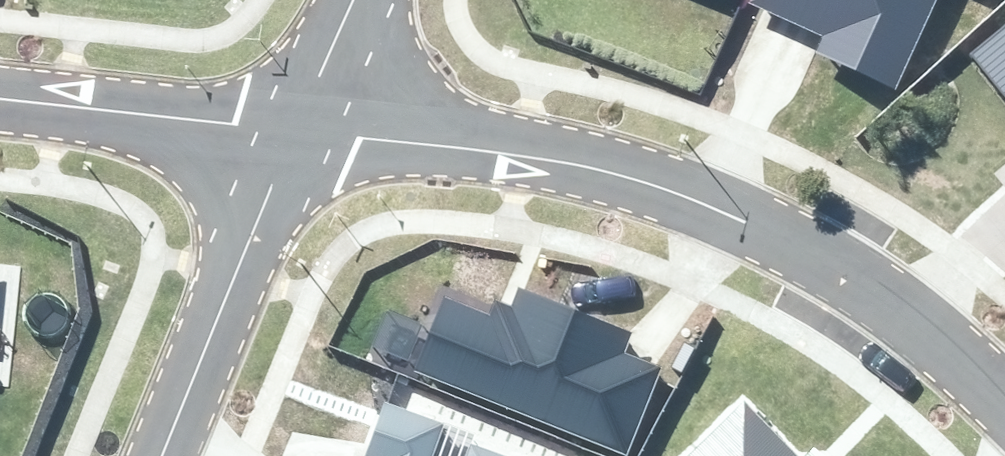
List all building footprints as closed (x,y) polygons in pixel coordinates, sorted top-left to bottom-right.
[(755,7),(834,36),(820,76),(888,101),(925,0),(758,0),(755,7)] [(990,14),(995,0),(952,0),(990,14)] [(969,53),(1004,97),(1004,23),(969,53)] [(398,372),(627,455),(629,455),(663,365),(633,354),(641,330),(525,288),(514,316),(430,285),(398,372)] [(743,399),(684,455),(799,455),(743,399)] [(445,425),(383,403),(365,455),(434,455),(445,425)] [(467,446),(464,455),(496,455),(467,446)]
